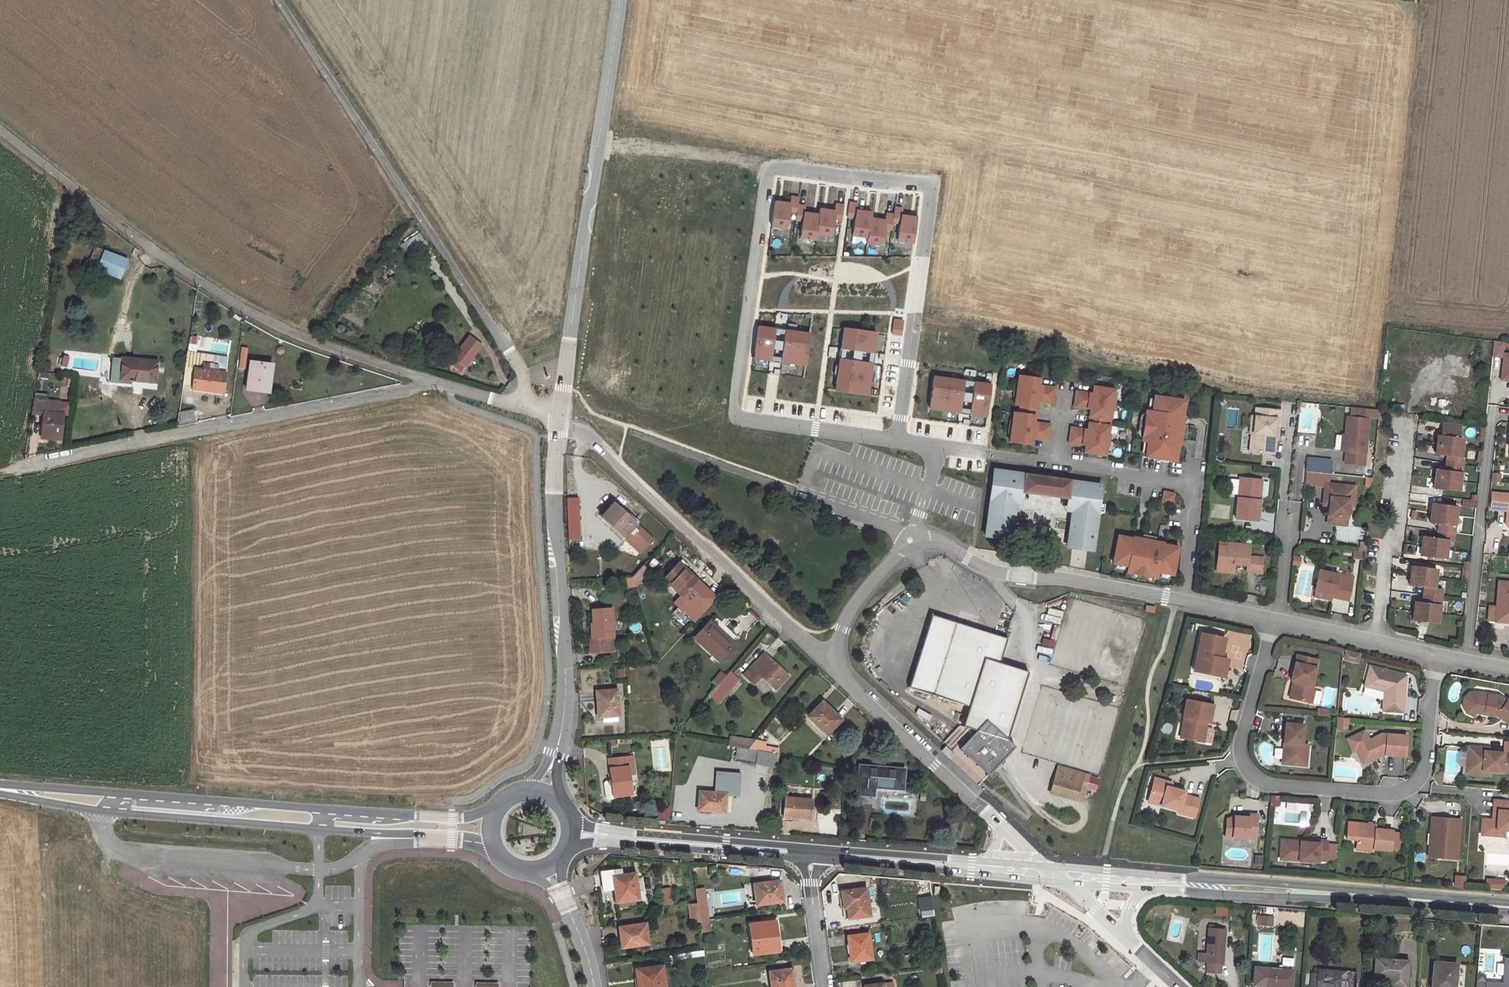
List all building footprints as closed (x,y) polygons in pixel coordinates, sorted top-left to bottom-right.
[(784,204),(777,203),(773,228),(789,231),(791,214),(798,215),(799,206),(800,199),(793,198),(792,205),(784,204)] [(859,205),(851,204),(849,220),(856,221),(854,238),(869,240),(872,220),(873,214),(865,213),(858,212),(859,205)] [(799,206),(798,215),(797,222),(804,223),(802,240),(817,242),(818,236),(821,216),(813,215),(806,214),(807,207),(799,206)] [(827,211),(821,210),(821,216),(818,236),(833,238),(835,221),(843,223),(845,207),(838,206),(837,213),(827,211)] [(895,217),(894,225),(901,226),(899,243),(914,245),(918,220),(911,219),(902,218),(903,211),(896,210),(895,217)] [(869,240),(868,246),(883,248),(885,231),(893,232),(894,225),(895,217),(887,215),(886,222),(879,221),(872,220),(869,240)] [(406,244),(413,255),(428,244),(422,234),(406,244)] [(121,258),(91,245),(84,264),(113,276),(121,258)] [(378,296),(384,288),(375,282),(369,290),(378,296)] [(900,323),(898,337),(908,338),(910,324),(900,323)] [(763,328),(759,360),(775,362),(776,358),(777,349),(778,344),(779,335),(780,330),(763,328)] [(849,331),(846,351),(851,352),(860,353),(864,354),(875,355),(879,356),(882,336),(849,331)] [(787,360),(786,364),(810,368),(815,335),(791,332),(790,336),(789,346),(788,350),(787,360)] [(1408,335),(1403,337),(1408,348),(1413,346),(1408,335)] [(482,346),(469,336),(452,358),(466,368),(482,346)] [(1507,357),(1508,342),(1499,341),(1497,356),(1507,357)] [(182,355),(180,387),(190,387),(189,390),(221,393),(223,359),(182,355)] [(153,362),(119,359),(117,381),(151,383),(153,362)] [(60,370),(62,360),(57,360),(56,362),(52,362),(51,366),(55,367),(54,369),(60,370)] [(840,393),(873,398),(876,379),(877,372),(877,367),(873,366),(863,365),(858,364),(849,363),(845,362),(844,367),(843,374),(840,393)] [(266,391),(269,366),(247,364),(245,391),(266,391)] [(968,389),(969,384),(939,380),(934,412),(964,416),(965,412),(966,404),(967,396),(968,389)] [(1020,417),(1016,446),(1032,448),(1033,442),(1050,444),(1052,429),(1035,426),(1037,415),(1038,405),(1055,408),(1057,392),(1041,390),(1042,383),(1025,381),(1021,410),(1026,411),(1025,418),(1020,417)] [(996,388),(980,386),(979,390),(978,398),(977,405),(976,413),(975,418),(985,419),(986,415),(992,416),(996,388)] [(1117,395),(1096,392),(1095,399),(1078,396),(1076,411),(1092,414),(1091,424),(1089,434),(1073,432),(1071,447),(1087,449),(1086,456),(1108,459),(1117,395)] [(27,400),(24,416),(35,417),(32,440),(51,442),(56,416),(36,413),(38,402),(27,400)] [(1151,415),(1149,415),(1144,445),(1146,445),(1151,446),(1149,459),(1148,461),(1180,466),(1182,451),(1183,451),(1185,437),(1187,421),(1186,421),(1188,406),(1157,401),(1157,404),(1155,416),(1151,415)] [(176,428),(192,426),(192,413),(177,411),(176,428)] [(1284,415),(1256,412),(1256,420),(1251,420),(1250,437),(1254,437),(1253,455),(1276,457),(1278,430),(1283,430),(1284,415)] [(1370,413),(1355,412),(1354,422),(1351,421),(1348,455),(1350,455),(1349,467),(1368,469),(1373,423),(1369,423),(1370,413)] [(1445,437),(1441,437),(1438,457),(1450,459),(1448,473),(1439,472),(1437,492),(1462,493),(1466,460),(1464,459),(1466,440),(1463,440),(1465,426),(1446,424),(1445,437)] [(1328,488),(1331,488),(1333,465),(1311,463),(1309,488),(1327,490),(1328,488)] [(1501,482),(1501,473),(1492,473),(1492,482),(1501,482)] [(999,474),(999,476),(991,540),(1015,544),(1022,495),(1079,503),(1073,551),(1097,555),(1106,490),(1075,485),(999,474)] [(1265,484),(1242,482),(1238,523),(1261,525),(1265,484)] [(1331,488),(1328,488),(1327,490),(1326,505),(1332,505),(1330,527),(1349,529),(1351,503),(1345,502),(1347,490),(1331,488)] [(1495,495),(1494,511),(1508,513),(1508,496),(1495,495)] [(1170,497),(1168,507),(1178,508),(1180,499),(1170,497)] [(1477,497),(1462,497),(1462,507),(1477,507),(1477,497)] [(570,499),(571,540),(582,540),(581,499),(570,499)] [(636,526),(618,509),(614,505),(608,511),(604,516),(602,518),(642,554),(654,542),(636,526)] [(1460,507),(1435,505),(1432,525),(1442,526),(1440,540),(1427,539),(1424,558),(1451,561),(1452,542),(1456,541),(1460,507)] [(621,506),(618,509),(636,526),(639,523),(621,506)] [(1115,566),(1117,567),(1130,569),(1129,574),(1129,576),(1160,582),(1160,580),(1161,576),(1173,579),(1176,579),(1182,551),(1167,548),(1167,547),(1159,546),(1136,541),(1136,542),(1121,538),(1115,566)] [(1252,550),(1222,547),(1219,573),(1236,575),(1237,569),(1249,571),(1249,576),(1264,577),(1265,562),(1251,560),(1252,550)] [(1366,554),(1357,554),(1356,561),(1365,562),(1366,554)] [(694,605),(707,591),(685,570),(688,566),(682,561),(666,579),(694,605)] [(1303,561),(1296,561),(1295,569),(1303,570),(1303,561)] [(645,565),(633,577),(636,587),(637,586),(651,571),(645,565)] [(1441,571),(1415,568),(1413,587),(1428,589),(1426,603),(1418,602),(1415,622),(1442,625),(1447,590),(1438,590),(1441,571)] [(1301,570),(1295,594),(1308,597),(1314,573),(1301,570)] [(1356,581),(1321,575),(1317,594),(1318,595),(1337,598),(1337,601),(1351,604),(1356,581)] [(636,587),(633,577),(624,578),(625,586),(636,587)] [(1498,632),(1508,633),(1508,593),(1500,593),(1499,617),(1491,617),(1490,631),(1498,632)] [(1318,595),(1317,602),(1336,605),(1337,601),(1337,598),(1318,595)] [(1060,623),(1063,611),(1047,608),(1045,620),(1060,623)] [(615,636),(613,609),(594,610),(595,626),(592,627),(592,637),(589,637),(590,653),(607,652),(606,637),(615,636)] [(952,621),(928,613),(905,685),(930,693),(952,621)] [(1001,637),(952,621),(930,693),(966,704),(959,724),(1007,738),(1029,673),(993,661),(1001,637)] [(738,648),(713,625),(698,642),(722,665),(738,648)] [(1226,640),(1202,634),(1192,672),(1216,678),(1221,659),(1226,640)] [(1300,649),(1298,657),(1318,662),(1320,654),(1300,649)] [(1038,660),(1050,662),(1052,654),(1040,652),(1038,660)] [(1357,654),(1347,652),(1345,660),(1355,662),(1357,654)] [(766,656),(746,677),(755,686),(763,678),(777,691),(789,677),(766,656)] [(1318,662),(1298,657),(1291,682),(1293,682),(1289,699),(1311,705),(1314,692),(1312,691),(1314,682),(1313,681),(1318,662)] [(1228,661),(1221,659),(1216,678),(1223,680),(1228,661)] [(1032,663),(1025,661),(1023,667),(1030,669),(1032,663)] [(1408,677),(1372,669),(1367,689),(1385,693),(1384,712),(1405,714),(1408,677)] [(719,690),(727,681),(720,674),(712,684),(719,690)] [(719,690),(713,697),(721,705),(740,683),(732,676),(727,681),(719,690)] [(618,692),(598,693),(599,719),(620,717),(618,692)] [(1490,699),(1490,696),(1479,694),(1472,695),(1467,700),(1466,707),(1469,713),(1475,717),(1478,714),(1472,713),(1470,710),(1472,699),(1475,697),(1490,699)] [(1487,716),(1488,713),(1495,714),(1497,715),(1508,724),(1508,703),(1502,698),(1490,696),(1490,699),(1475,697),(1472,699),(1470,710),(1472,713),(1478,714),(1487,716)] [(1212,704),(1185,700),(1182,717),(1183,717),(1180,737),(1203,741),(1206,721),(1209,722),(1212,704)] [(842,721),(823,704),(809,719),(828,737),(842,721)] [(917,707),(913,712),(925,721),(930,716),(917,707)] [(1348,719),(1338,718),(1336,731),(1347,732),(1348,719)] [(1304,726),(1285,724),(1282,765),(1301,767),(1302,755),(1307,755),(1308,746),(1302,746),(1304,726)] [(1366,731),(1349,740),(1355,752),(1358,750),(1365,765),(1387,754),(1387,756),(1407,757),(1409,737),(1383,735),(1371,741),(1366,731)] [(750,750),(756,742),(732,738),(730,746),(738,748),(750,750)] [(756,742),(750,750),(760,752),(766,753),(767,744),(756,742)] [(758,762),(760,752),(750,750),(738,748),(736,759),(758,762)] [(1469,768),(1485,769),(1485,772),(1493,772),(1508,774),(1508,754),(1492,753),(1492,749),(1470,748),(1469,768)] [(633,793),(630,775),(629,766),(635,765),(634,755),(610,757),(613,780),(607,781),(605,783),(607,798),(609,799),(615,798),(615,796),(633,793)] [(906,771),(862,768),(861,798),(875,799),(876,790),(905,792),(906,771)] [(1468,775),(1493,777),(1493,772),(1485,772),(1485,769),(1469,768),(1468,775)] [(1055,782),(1080,790),(1081,785),(1084,777),(1059,769),(1055,782)] [(717,773),(716,794),(727,795),(727,797),(741,798),(742,775),(717,773)] [(1154,777),(1147,801),(1179,809),(1178,812),(1193,816),(1198,798),(1183,794),(1185,790),(1170,786),(1171,782),(1154,777)] [(1080,790),(1055,782),(1051,794),(1077,802),(1080,790)] [(1082,803),(1086,791),(1080,790),(1077,802),(1082,803)] [(716,794),(701,792),(699,811),(725,813),(727,797),(727,795),(716,794)] [(813,801),(788,798),(786,818),(812,820),(813,801)] [(1483,835),(1506,837),(1506,830),(1508,830),(1508,802),(1496,801),(1495,821),(1485,820),(1483,835)] [(1226,819),(1225,836),(1254,839),(1256,815),(1248,814),(1248,817),(1234,815),(1226,819)] [(1462,820),(1433,819),(1430,858),(1459,860),(1462,820)] [(1377,826),(1349,823),(1347,839),(1358,840),(1357,850),(1374,852),(1374,849),(1392,851),(1392,850),(1394,833),(1394,832),(1376,830),(1377,826)] [(1394,833),(1392,850),(1400,851),(1402,834),(1394,833)] [(1310,842),(1282,840),(1280,859),(1318,862),(1318,860),(1326,860),(1328,844),(1328,841),(1310,840),(1310,842)] [(1336,845),(1328,844),(1326,860),(1335,861),(1336,845)] [(1262,868),(1263,855),(1254,855),(1253,868),(1262,868)] [(765,867),(746,865),(745,873),(765,875),(765,867)] [(601,887),(612,886),(611,873),(618,872),(617,866),(598,869),(601,887)] [(611,873),(612,886),(614,898),(636,895),(632,870),(618,872),(611,873)] [(1453,887),(1464,888),(1465,875),(1454,874),(1453,887)] [(781,882),(755,885),(758,905),(783,901),(784,909),(803,906),(802,898),(783,900),(781,882)] [(1489,890),(1506,891),(1506,883),(1490,882),(1489,890)] [(671,887),(661,888),(662,905),(673,904),(671,887)] [(874,913),(870,889),(842,892),(844,902),(847,902),(849,917),(874,913)] [(699,921),(707,920),(705,903),(696,904),(699,921)] [(699,921),(696,904),(688,905),(690,923),(699,921)] [(1224,911),(1213,910),(1213,919),(1223,919),(1224,911)] [(1256,926),(1273,926),(1273,915),(1256,914),(1256,926)] [(707,920),(699,921),(700,933),(709,932),(707,920)] [(775,920),(750,924),(754,954),(779,950),(775,920)] [(638,923),(618,925),(621,949),(641,947),(638,923)] [(1207,930),(1206,956),(1205,964),(1207,964),(1206,973),(1219,974),(1220,965),(1222,965),(1224,931),(1207,930)] [(869,935),(849,938),(852,963),(873,960),(869,935)] [(942,962),(941,949),(934,950),(936,963),(937,963),(942,962)] [(1374,961),(1372,980),(1389,981),(1388,986),(1404,986),(1406,964),(1374,961)] [(1474,986),(1508,986),(1508,962),(1504,962),(1503,986),(1474,984),(1474,986)] [(1432,965),(1430,986),(1453,986),(1455,967),(1432,965)] [(660,968),(638,971),(641,986),(663,986),(660,968)] [(1291,970),(1266,968),(1266,969),(1253,968),(1252,985),(1265,986),(1272,986),(1290,986),(1291,970)] [(770,972),(772,986),(794,986),(792,970),(770,972)] [(1316,971),(1315,986),(1346,986),(1347,973),(1316,971)]
